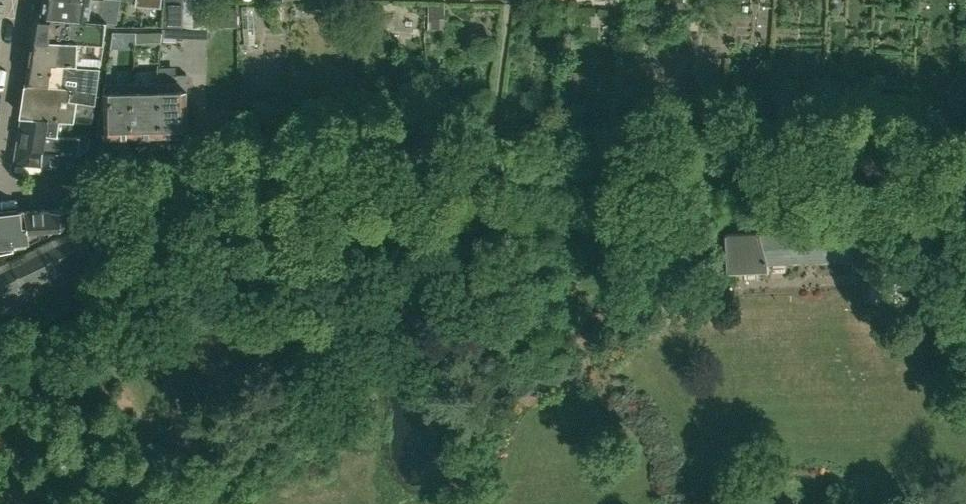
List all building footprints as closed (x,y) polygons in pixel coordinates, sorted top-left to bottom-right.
[(42,16),(101,21),(104,0),(44,0),(42,16)] [(162,28),(182,28),(183,0),(164,0),(162,28)] [(101,21),(42,16),(38,15),(34,39),(104,42),(107,21),(101,21)] [(148,33),(137,33),(136,46),(147,46),(148,33)] [(104,42),(34,39),(27,83),(63,86),(71,88),(71,90),(97,93),(98,83),(100,65),(104,43),(104,42)] [(564,96),(577,98),(581,71),(567,69),(564,96)] [(161,134),(185,133),(188,133),(186,74),(176,74),(176,83),(159,83),(161,134)] [(63,86),(27,83),(22,119),(40,120),(40,117),(71,120),(71,119),(92,121),(97,93),(71,90),(71,88),(63,86)] [(133,135),(161,134),(159,83),(132,84),(133,135)] [(132,84),(105,85),(105,136),(133,135),(132,84)] [(70,135),(70,134),(71,120),(40,117),(40,120),(22,119),(15,163),(43,165),(47,133),(70,135)] [(86,167),(87,160),(90,136),(70,134),(70,135),(47,133),(43,165),(86,169),(86,167)] [(45,209),(21,211),(25,242),(47,233),(47,232),(45,209)] [(67,209),(45,209),(47,232),(73,219),(67,209)] [(11,253),(11,245),(13,245),(13,247),(23,245),(23,243),(25,242),(21,211),(0,213),(0,255),(11,253)] [(90,256),(76,227),(55,238),(70,266),(90,256)] [(854,267),(895,266),(894,228),(726,233),(727,271),(767,270),(767,262),(854,259),(854,267)] [(70,266),(55,238),(39,245),(53,274),(70,266)] [(53,274),(39,245),(22,254),(37,282),(53,274)] [(37,282),(22,254),(6,261),(21,290),(37,282)] [(6,261),(0,264),(0,290),(4,298),(21,290),(6,261)]
